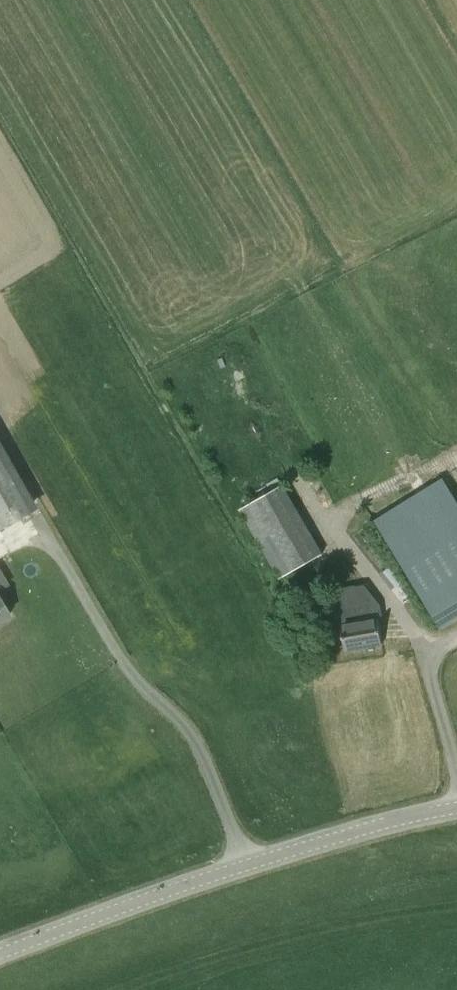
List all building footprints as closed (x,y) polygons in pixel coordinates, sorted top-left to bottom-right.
[(27,509),(0,462),(0,525),(27,509)] [(456,613),(456,501),(443,477),(374,519),(439,624),(456,613)] [(279,578),(323,552),(282,483),(239,508),(279,578)] [(11,615),(0,597),(0,622),(11,615)] [(346,650),(382,644),(375,606),(339,612),(346,650)]
